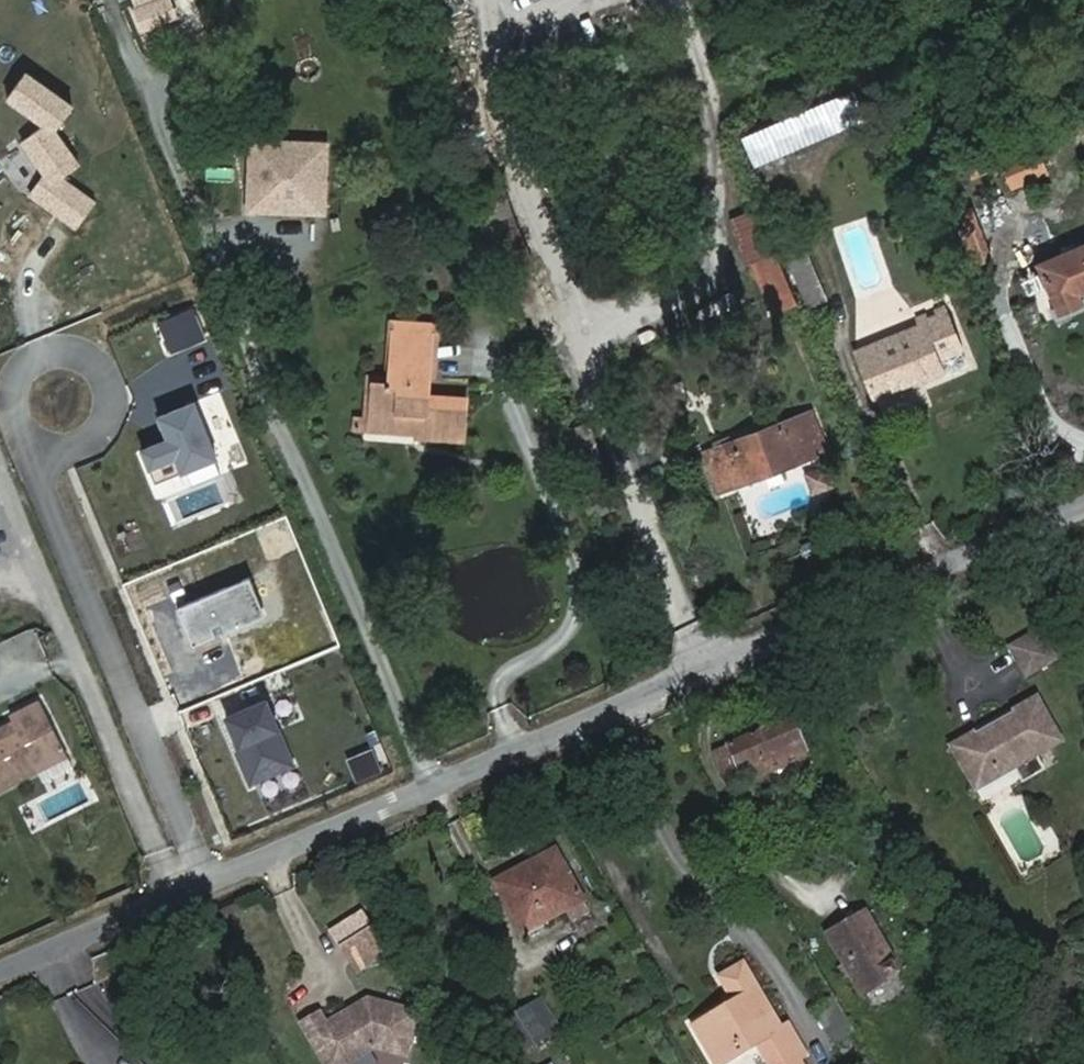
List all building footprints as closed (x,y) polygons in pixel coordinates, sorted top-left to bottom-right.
[(140,18),(146,34),(174,22),(167,6),(140,18)] [(27,73),(9,98),(47,125),(24,141),(45,172),(30,193),(77,228),(96,203),(62,178),(80,166),(57,131),(74,106),(27,73)] [(832,134),(822,109),(741,143),(752,167),(832,134)] [(260,144),(251,143),(249,213),(275,214),(275,210),(276,182),(259,181),(260,148),(260,144)] [(330,151),(260,148),(259,181),(276,182),(275,210),(328,212),(330,151)] [(1006,162),(1011,185),(1033,180),(1028,157),(1006,162)] [(731,217),(772,314),(801,302),(760,205),(731,217)] [(1052,302),(1046,304),(1052,320),(1083,308),(1083,239),(1035,257),(1052,302)] [(785,251),(810,311),(826,304),(801,244),(785,251)] [(960,353),(942,312),(917,321),(921,329),(856,355),(877,402),(941,376),(935,362),(960,353)] [(417,377),(429,377),(431,347),(390,342),(385,384),(370,383),(366,424),(416,429),(415,439),(463,444),(467,401),(427,398),(415,397),(417,377)] [(427,398),(429,377),(417,377),(415,397),(427,398)] [(165,443),(139,454),(152,487),(214,462),(191,406),(156,421),(165,443)] [(743,441),(706,455),(721,492),(757,476),(757,480),(826,451),(817,430),(825,428),(822,419),(814,422),(810,413),(779,426),(777,423),(742,437),(743,441)] [(594,440),(569,452),(586,491),(611,480),(594,440)] [(1046,628),(1013,646),(1032,678),(1064,660),(1046,628)] [(980,730),(954,746),(980,794),(1021,771),(1027,783),(1051,770),(1044,758),(1071,742),(1044,694),(1017,709),(1018,711),(981,733),(980,730)] [(38,776),(34,768),(63,754),(41,706),(12,718),(15,727),(0,734),(0,792),(38,776)] [(261,706),(222,722),(236,756),(232,758),(245,788),(288,771),(261,706)] [(0,724),(0,734),(15,727),(12,718),(0,724)] [(716,750),(725,785),(735,789),(806,758),(790,720),(716,750)] [(34,768),(38,776),(66,763),(63,754),(34,768)] [(519,883),(503,891),(524,929),(581,897),(554,849),(514,871),(519,883)] [(497,881),(503,891),(519,883),(514,871),(497,881)] [(828,925),(860,983),(891,964),(859,906),(828,925)] [(334,931),(345,950),(378,929),(366,911),(334,931)] [(391,950),(378,929),(345,950),(359,970),(391,950)] [(803,1057),(811,1053),(793,1022),(787,1025),(751,961),(729,974),(738,991),(743,998),(734,1003),(699,1022),(720,1063),(721,1063),(762,1041),(775,1063),(790,1063),(803,1057)] [(743,998),(738,991),(729,996),(734,1003),(743,998)] [(298,1024),(323,1063),(349,1063),(374,1049),(406,1057),(417,1013),(369,1001),(327,1023),(321,1010),(298,1024)] [(508,1027),(525,1058),(551,1045),(535,1013),(508,1027)] [(525,1058),(508,1027),(494,1035),(510,1063),(514,1063),(525,1058)]
